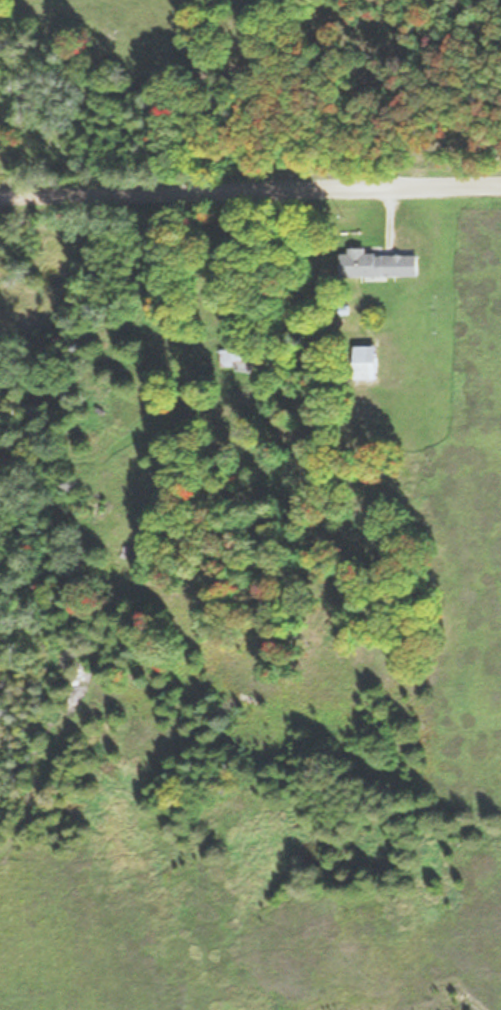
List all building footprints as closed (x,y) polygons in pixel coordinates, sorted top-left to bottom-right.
[(419,276),(419,254),(366,254),(366,249),(342,249),(342,276),(419,276)] [(379,345),(357,345),(357,379),(379,379),(379,345)] [(220,369),(252,369),(252,358),(246,358),(246,349),(220,349),(220,369)]
